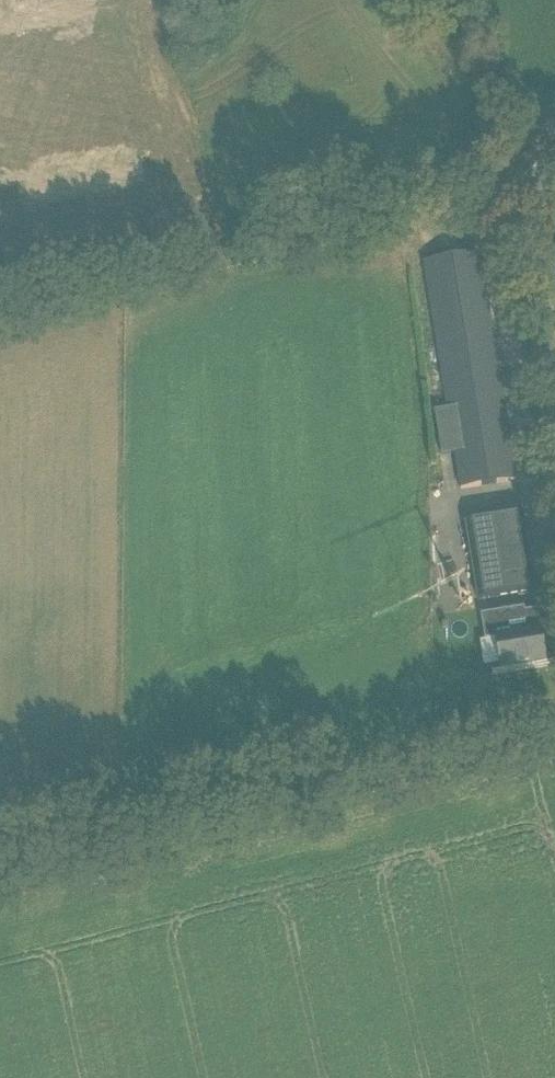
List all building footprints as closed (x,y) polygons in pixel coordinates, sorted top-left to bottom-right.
[(506,364),(498,365),(480,252),(423,261),(456,469),(442,471),(444,481),(457,479),(459,489),(517,479),(504,399),(516,397),(512,372),(507,373),(506,364)] [(522,513),(466,522),(478,600),(496,597),(535,591),(532,571),(529,571),(527,571),(526,570),(524,553),(523,552),(526,552),(528,551),(527,540),(522,513)] [(512,610),(481,615),(485,640),(494,639),(500,670),(547,662),(538,609),(522,612),(513,614),(512,610)]
